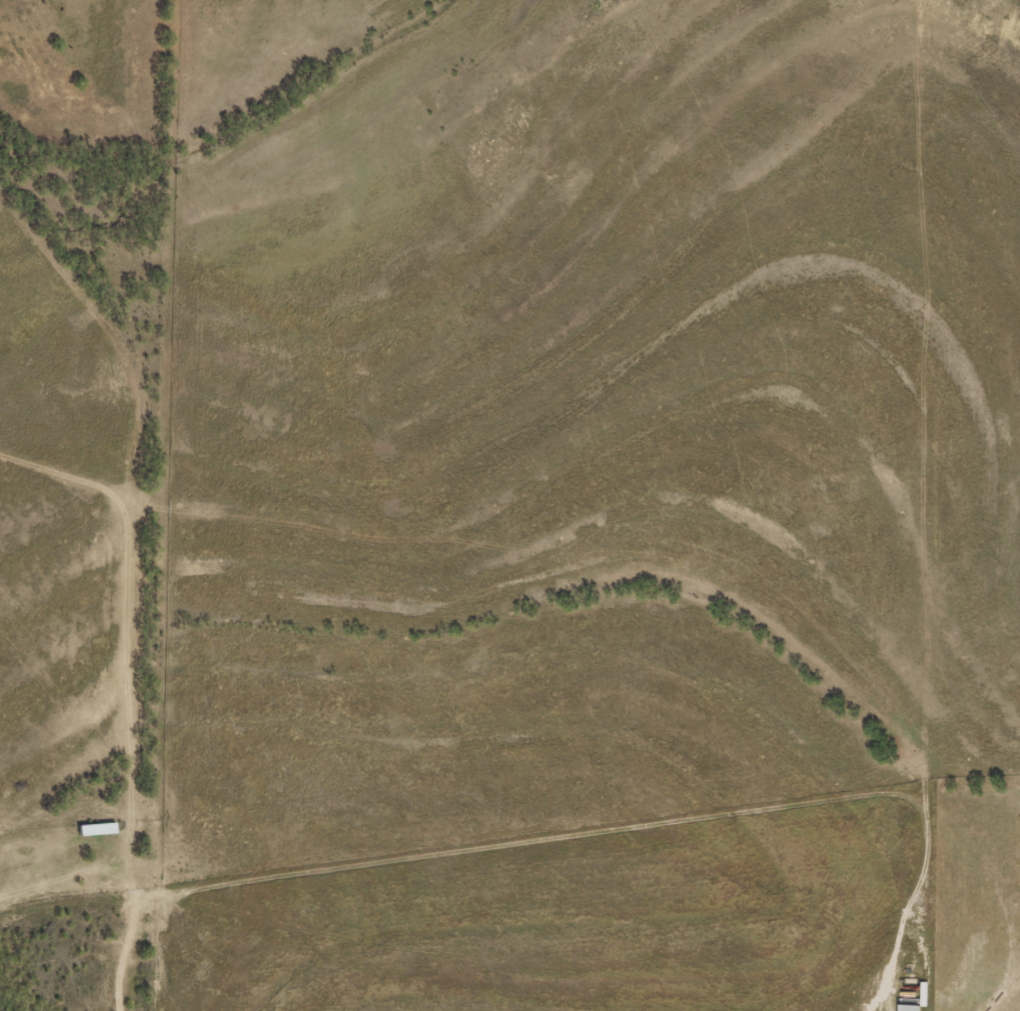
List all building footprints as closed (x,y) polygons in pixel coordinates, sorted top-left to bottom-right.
[(112,832),(75,833),(75,844),(112,843),(112,832)]
